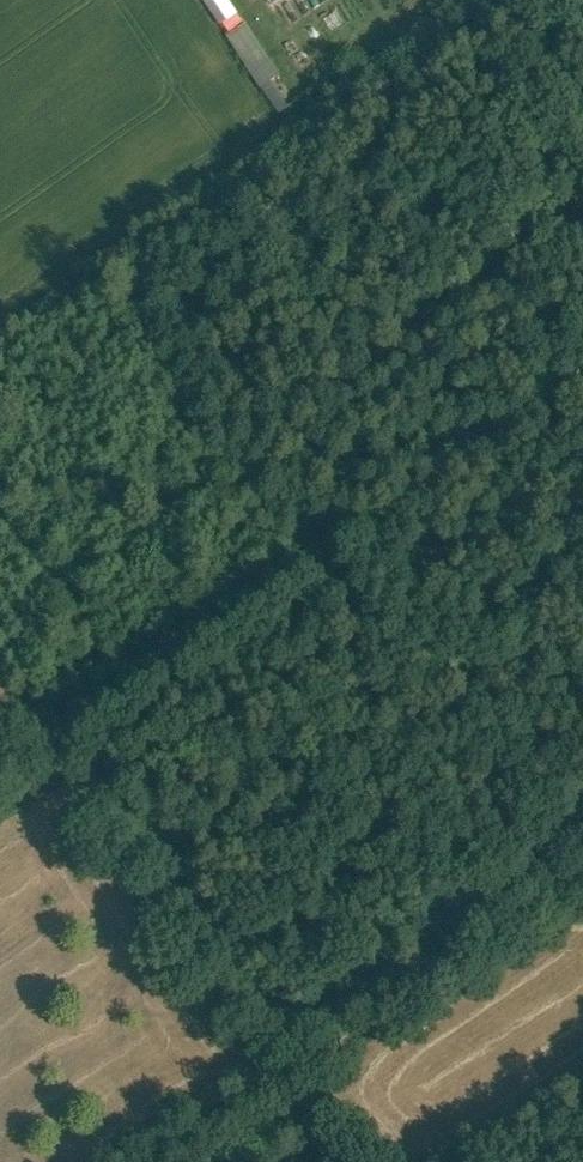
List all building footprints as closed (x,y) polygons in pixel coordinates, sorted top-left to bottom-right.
[(222,0),(195,0),(275,114),(285,108),(267,83),(276,77),(222,0)]
